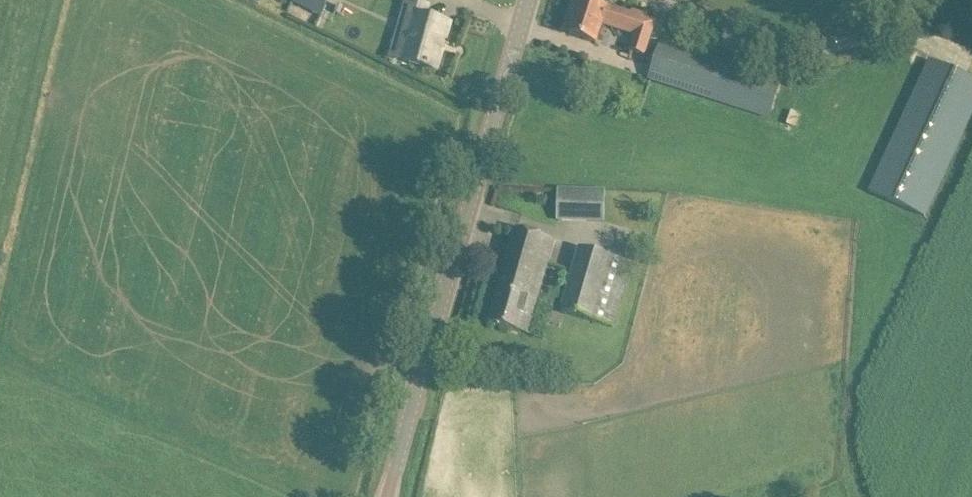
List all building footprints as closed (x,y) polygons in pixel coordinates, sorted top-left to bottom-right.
[(310,12),(316,0),(286,0),(310,12)] [(569,33),(588,40),(595,43),(600,24),(634,34),(630,49),(645,54),(655,22),(641,18),(642,14),(633,11),(631,15),(607,7),(606,9),(578,0),(573,0),(567,19),(573,21),(569,33)] [(404,61),(403,62),(436,71),(449,26),(423,19),(426,8),(407,2),(391,57),(404,61)] [(651,78),(772,118),(775,101),(781,82),(661,43),(654,62),(651,78)] [(925,217),(971,113),(971,80),(930,61),(870,192),(925,217)] [(558,220),(603,222),(605,194),(559,191),(558,220)] [(490,324),(520,333),(525,317),(532,319),(555,240),(517,230),(490,324)] [(581,317),(594,322),(594,320),(613,326),(631,264),(599,254),(580,248),(562,312),(581,317)]
